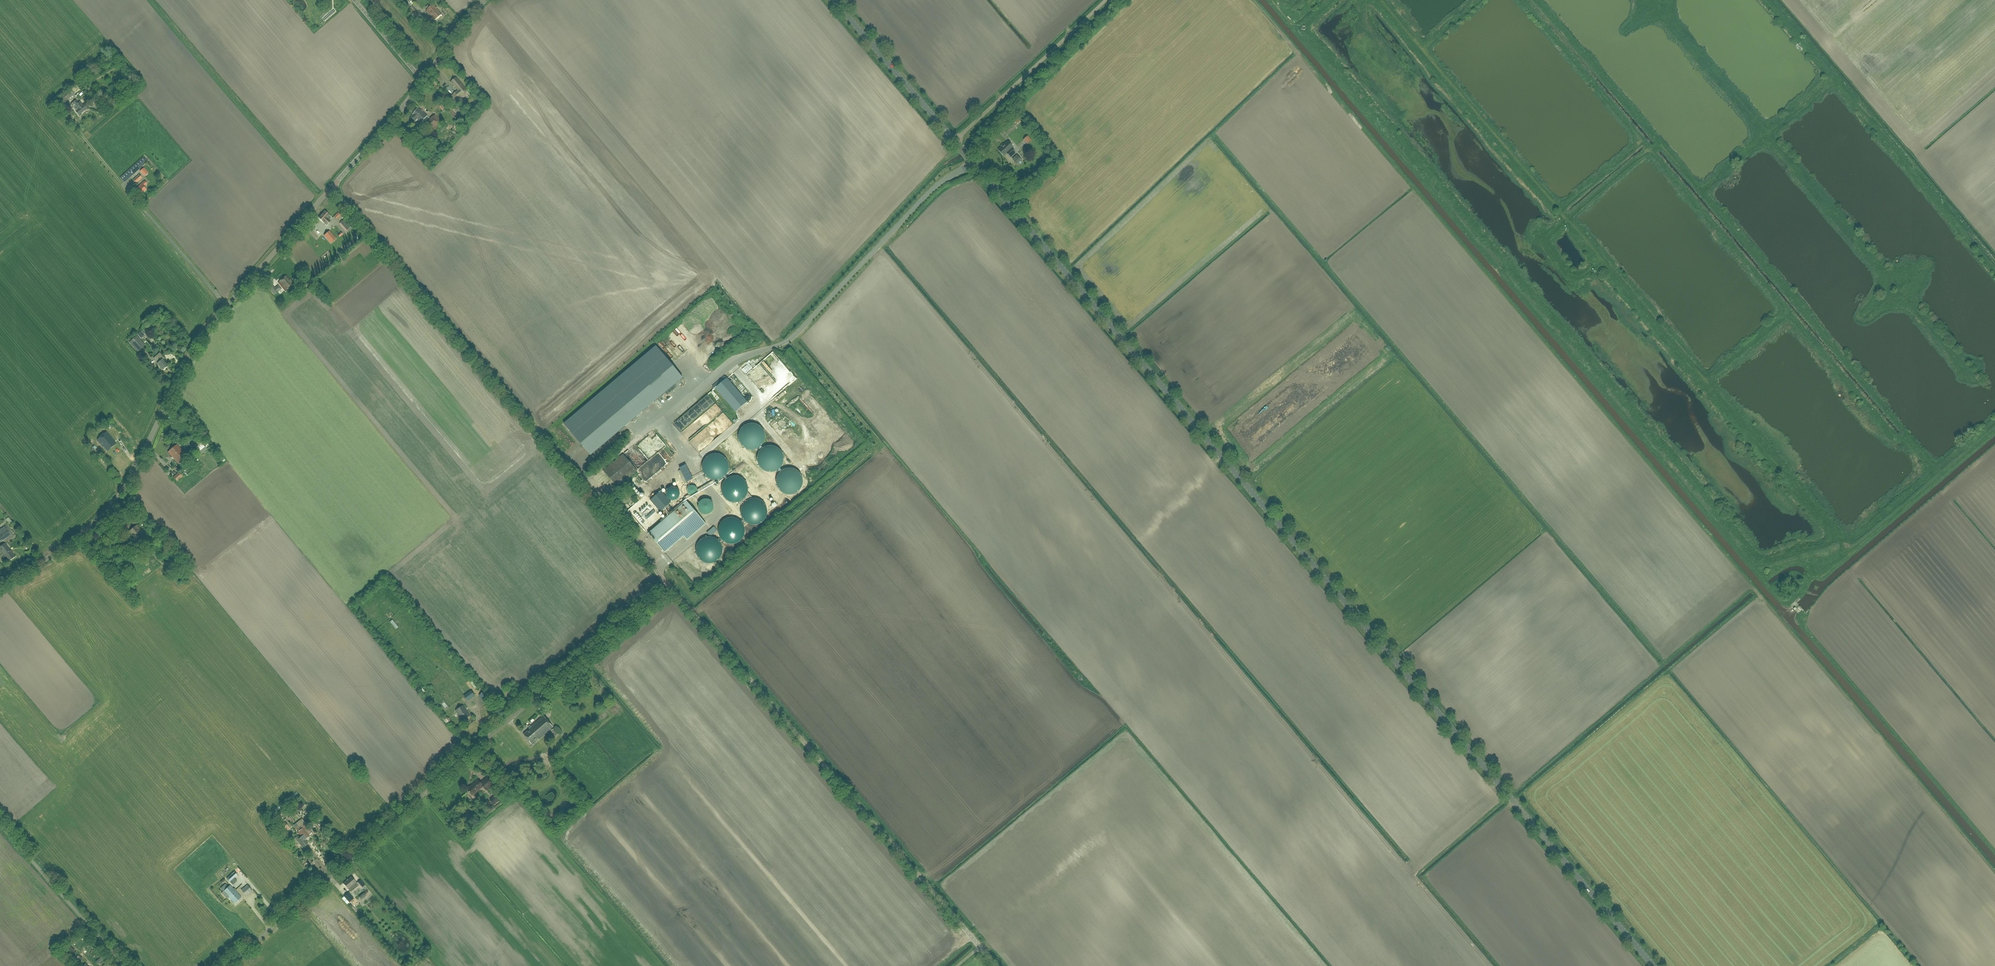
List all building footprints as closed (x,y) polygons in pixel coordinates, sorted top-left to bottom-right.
[(408,11),(413,17),(418,13),(407,0),(403,0),(410,9),(408,11)] [(435,20),(441,14),(433,4),(426,10),(435,20)] [(454,103),(457,100),(460,104),(462,102),(459,98),(467,91),(456,78),(450,82),(454,87),(455,87),(458,91),(450,98),(454,103)] [(74,95),(70,89),(59,98),(63,103),(74,95)] [(76,100),(73,103),(71,104),(76,111),(75,111),(79,115),(88,108),(84,104),(83,105),(80,102),(78,103),(76,100)] [(414,122),(417,119),(422,123),(427,116),(418,108),(413,115),(410,119),(414,122)] [(435,115),(425,126),(433,133),(443,122),(435,115)] [(1016,123),(1017,124),(1020,122),(1016,117),(1010,123),(1013,126),(1016,123)] [(1032,141),(1028,136),(1024,140),(1028,145),(1032,141)] [(1010,158),(1015,153),(1012,149),(1013,148),(1007,142),(1004,145),(1003,144),(1001,146),(1001,147),(998,150),(1004,156),(1007,154),(1010,158)] [(128,179),(147,162),(143,157),(124,174),(128,179)] [(139,175),(133,180),(136,183),(142,178),(139,175)] [(144,187),(147,184),(145,181),(135,190),(140,195),(146,190),(144,187)] [(331,217),(324,211),(318,218),(327,225),(330,221),(329,220),(331,217)] [(345,219),(342,221),(349,229),(352,226),(345,219)] [(329,232),(324,236),(331,243),(336,239),(329,232)] [(286,291),(294,284),(286,275),(278,283),(286,291)] [(272,284),(268,287),(272,292),(275,295),(278,292),(280,290),(281,289),(278,285),(275,288),(272,284)] [(138,351),(144,346),(136,337),(130,342),(138,351)] [(657,347),(565,425),(591,456),(683,378),(657,347)] [(162,370),(167,366),(162,360),(164,359),(159,353),(153,359),(157,364),(162,370)] [(107,451),(116,444),(106,432),(97,440),(103,446),(107,451)] [(178,464),(186,457),(176,445),(168,452),(178,464)] [(666,461),(671,458),(665,448),(660,451),(666,461)] [(617,487),(637,471),(623,455),(603,471),(617,487)] [(684,466),(680,469),(687,482),(693,479),(691,475),(689,476),(684,466)] [(177,482),(183,476),(179,472),(173,477),(177,482)] [(686,501),(648,534),(664,553),(683,537),(687,540),(706,524),(686,501)] [(125,517),(130,523),(138,516),(133,510),(130,513),(131,513),(129,514),(125,517)] [(654,510),(646,517),(648,519),(655,512),(654,510)] [(644,522),(636,512),(634,514),(643,523),(644,522)] [(118,532),(122,529),(118,524),(114,527),(118,532)] [(6,538),(8,541),(15,536),(10,529),(7,525),(4,527),(0,530),(0,542),(6,538)] [(138,545),(146,537),(136,525),(128,532),(132,538),(138,545)] [(4,556),(3,557),(6,561),(7,561),(8,562),(15,556),(5,543),(0,547),(0,552),(4,556)] [(475,695),(472,691),(464,697),(467,701),(475,695)] [(491,701),(484,692),(479,695),(486,704),(491,701)] [(462,721),(470,716),(463,706),(463,705),(455,710),(455,711),(456,711),(462,721)] [(531,726),(531,727),(541,738),(553,727),(543,716),(531,726)] [(538,740),(541,738),(531,727),(529,729),(523,734),(531,744),(537,738),(538,740)] [(493,784),(490,781),(487,777),(480,783),(478,779),(466,789),(472,795),(483,786),(486,790),(493,784)] [(501,799),(497,794),(490,800),(494,805),(501,799)] [(290,829),(283,821),(275,827),(282,835),(285,833),(286,835),(291,830),(290,829)] [(302,836),(299,838),(298,835),(294,838),(296,841),(296,840),(302,848),(308,843),(305,839),(310,836),(309,835),(311,833),(304,824),(296,830),(300,835),(301,834),(302,836)] [(359,883),(358,882),(356,883),(351,876),(343,884),(350,892),(360,884),(359,883)] [(223,891),(221,893),(226,899),(228,897),(235,890),(230,885),(223,891)] [(245,895),(252,890),(247,885),(241,890),(245,895)] [(235,890),(228,897),(234,903),(241,897),(235,890)] [(349,902),(354,898),(348,892),(344,896),(349,902)] [(75,951),(70,945),(63,951),(68,957),(75,951)]
